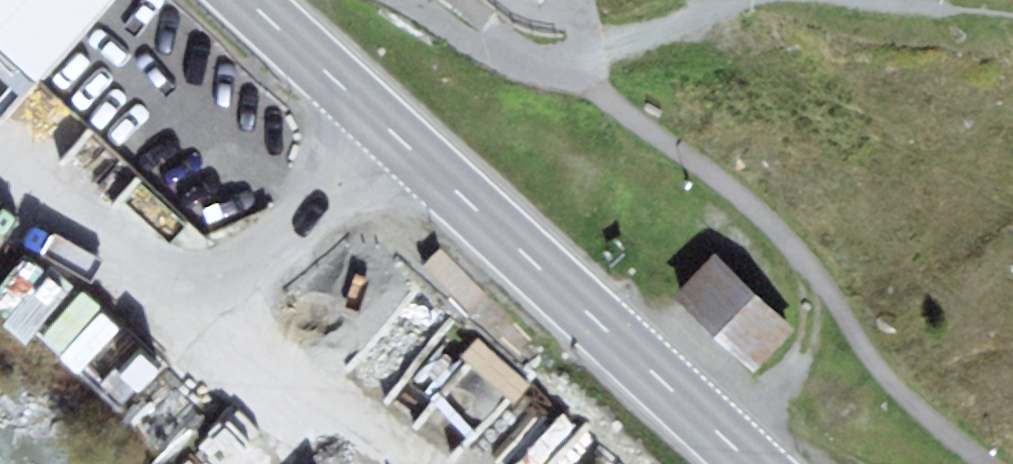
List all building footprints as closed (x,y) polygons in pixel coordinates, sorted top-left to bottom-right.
[(28,101),(117,0),(0,0),(0,76),(28,101)] [(719,255),(676,297),(752,374),(795,332),(719,255)] [(0,325),(0,329),(55,360),(67,339),(96,355),(112,327),(27,278),(0,325)] [(468,404),(494,369),(470,352),(444,387),(468,404)]
